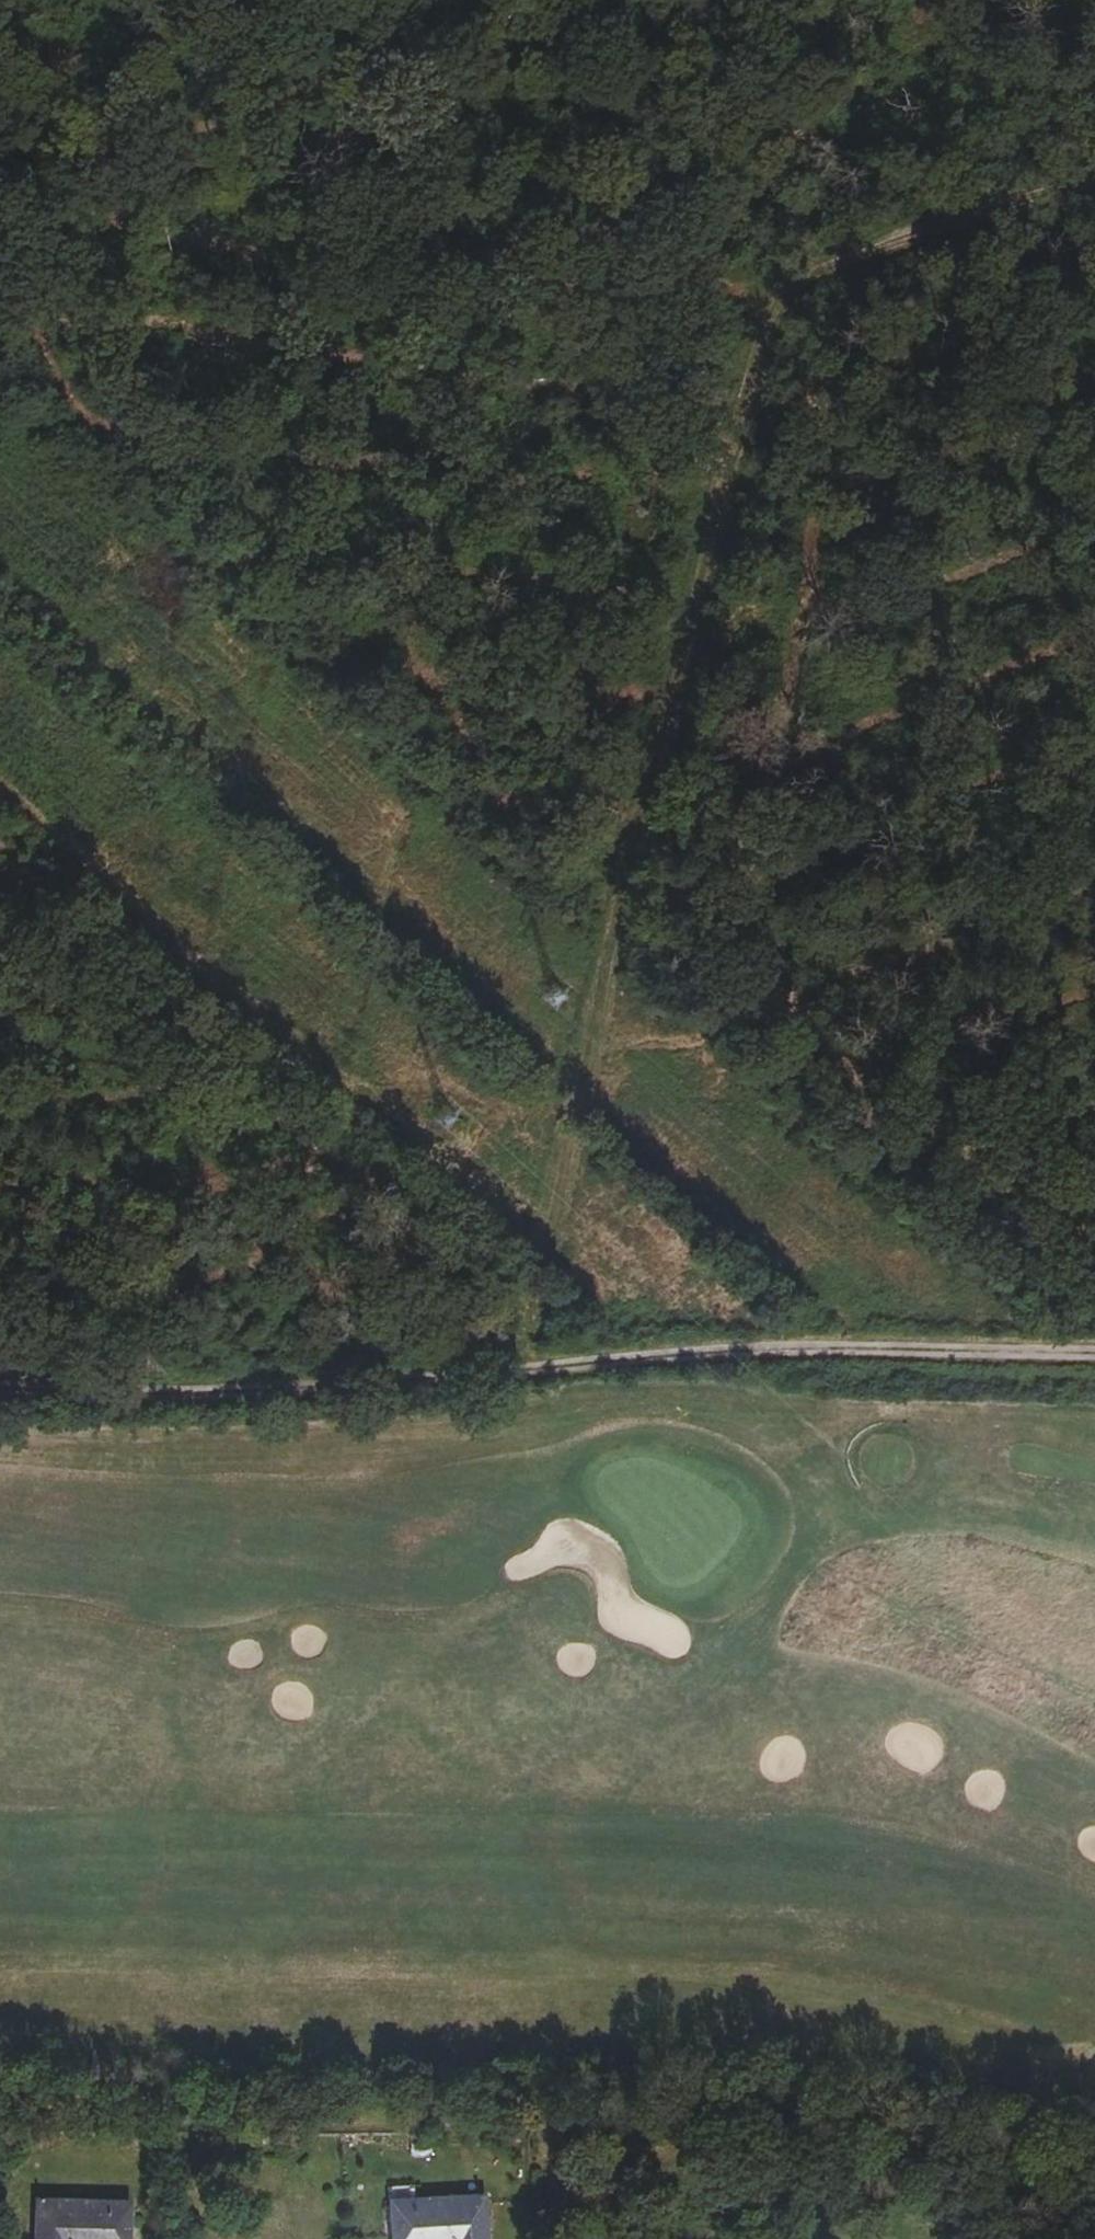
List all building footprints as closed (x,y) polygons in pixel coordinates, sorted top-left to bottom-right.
[(412,2204),(412,2213),(395,2214),(396,2238),(487,2238),(484,2200),(412,2204)] [(114,2204),(41,2201),(40,2238),(130,2238),(131,2213),(114,2212),(114,2204)] [(114,2212),(131,2213),(131,2204),(114,2204),(114,2212)] [(394,2205),(395,2214),(412,2213),(412,2204),(394,2205)]
